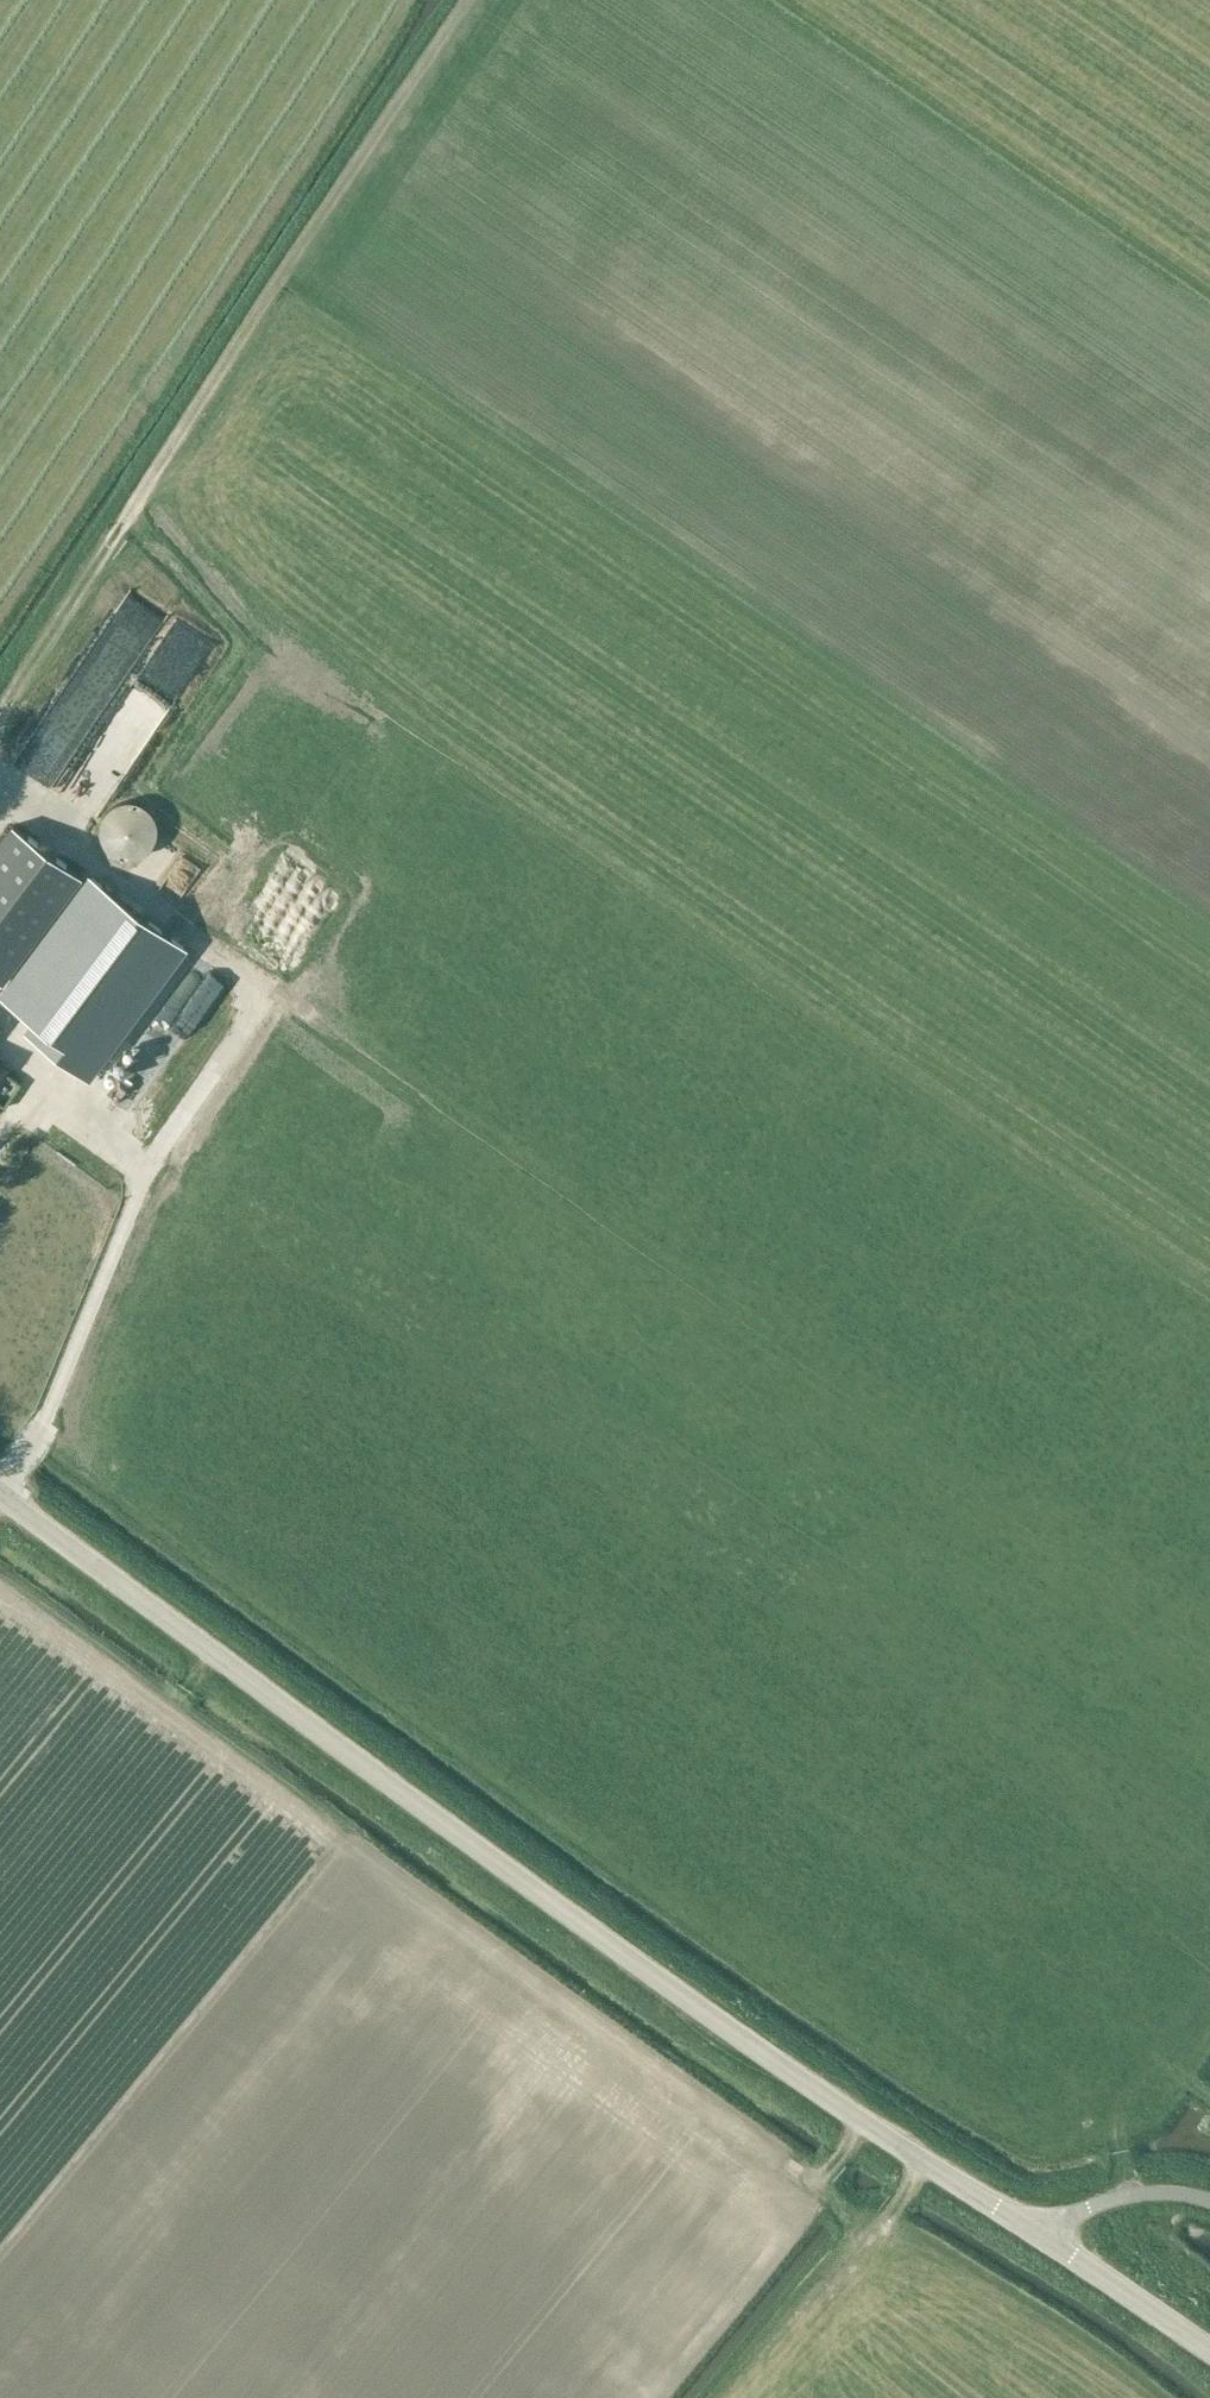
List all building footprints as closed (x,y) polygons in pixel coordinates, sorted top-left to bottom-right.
[(134,805),(131,804),(126,804),(122,805),(117,807),(115,808),(110,810),(107,814),(105,816),(103,820),(101,825),(100,827),(100,832),(100,835),(101,840),(102,844),(103,846),(106,851),(108,852),(111,856),(116,858),(120,860),(125,861),(130,861),(133,861),(135,860),(140,859),(144,856),(148,853),(151,850),(154,845),(155,843),(156,838),(157,836),(157,831),(157,828),(155,824),(154,821),(152,817),(149,813),(146,810),(145,810),(143,808),(139,806),(134,805)] [(82,876),(13,824),(0,842),(0,981),(2,983),(82,876)] [(85,1075),(182,945),(93,878),(23,971),(58,998),(31,1034),(85,1075)] [(10,1066),(0,1058),(0,1079),(10,1066)]
